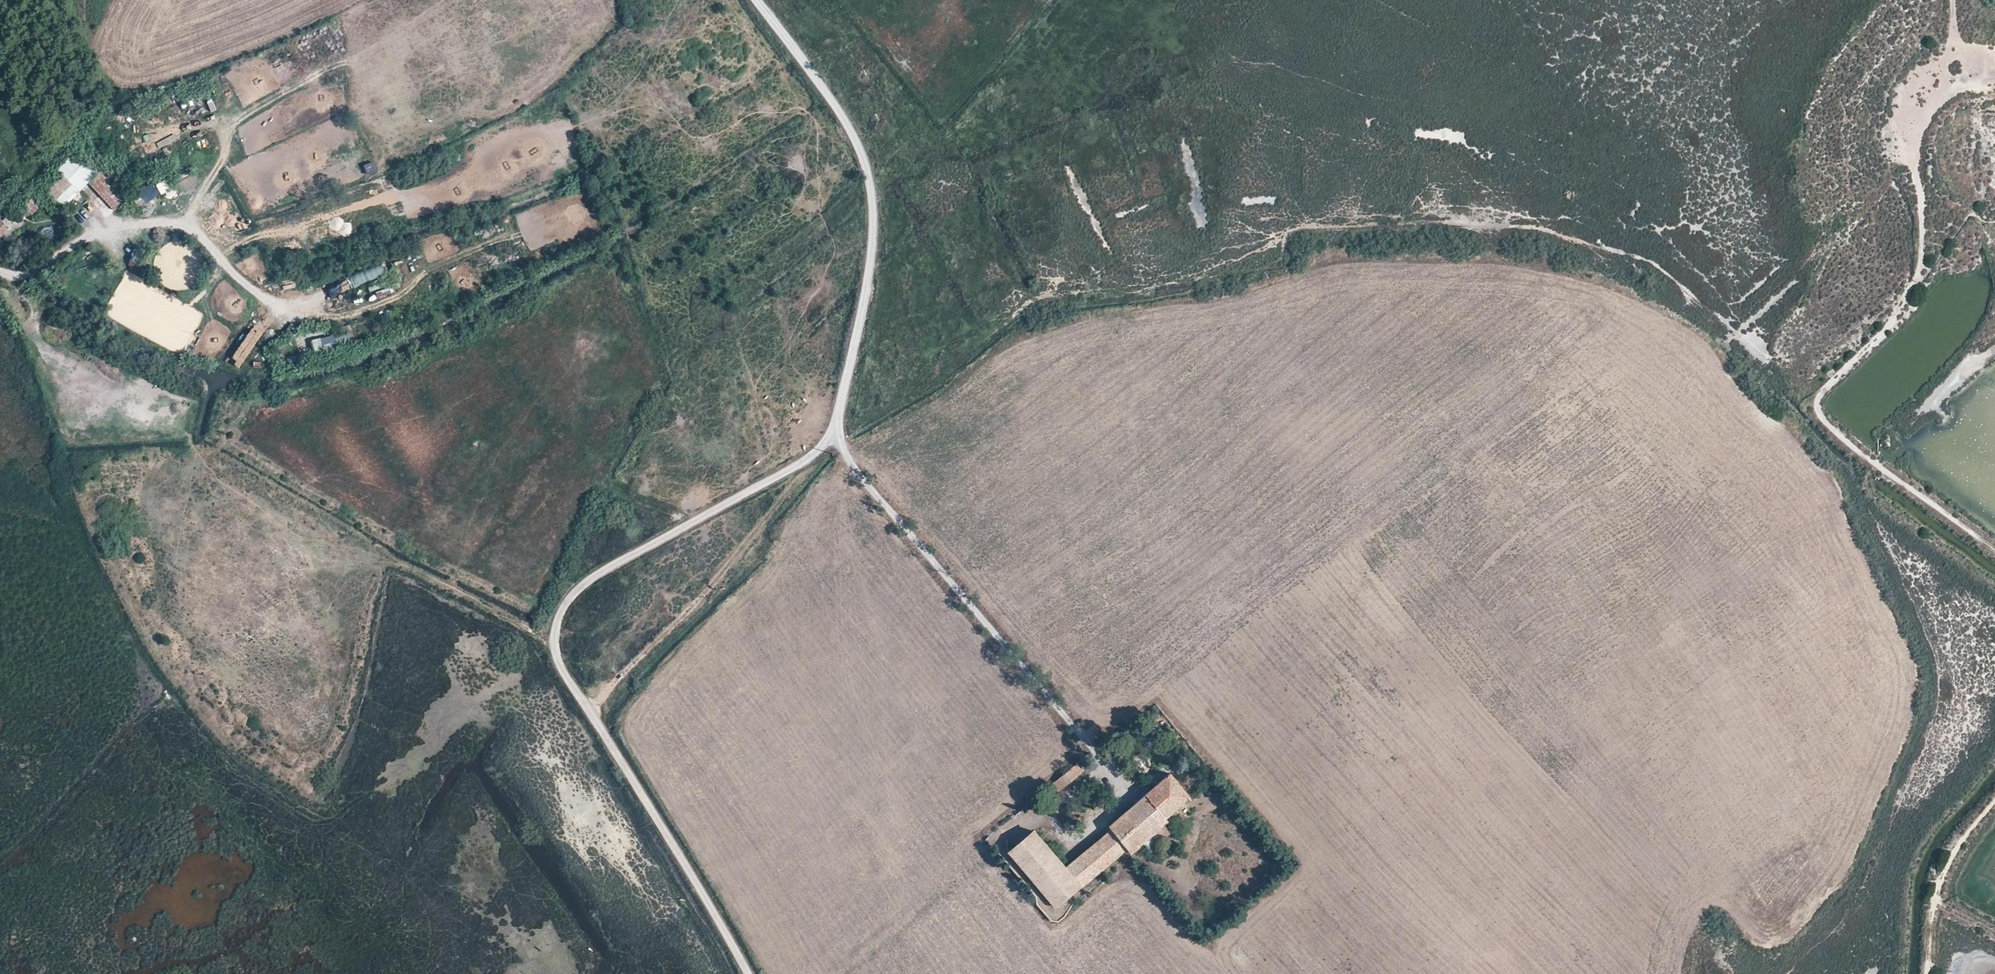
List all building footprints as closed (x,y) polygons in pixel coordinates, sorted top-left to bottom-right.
[(256,121),(273,112),(270,106),(253,116),(256,121)] [(136,150),(161,142),(157,131),(132,139),(136,150)] [(195,140),(207,143),(209,137),(197,134),(195,140)] [(373,161),(363,165),(367,175),(377,171),(373,161)] [(89,186),(111,213),(125,202),(103,175),(89,186)] [(57,192),(66,181),(62,177),(52,188),(57,192)] [(31,216),(41,204),(33,197),(22,208),(31,216)] [(7,243),(18,230),(5,219),(1,223),(0,222),(0,238),(7,243)] [(347,291),(386,275),(382,265),(343,281),(347,291)] [(337,346),(351,343),(349,334),(335,337),(337,346)] [(313,340),(315,353),(332,350),(329,337),(313,340)] [(1051,783),(1058,791),(1084,770),(1077,762),(1051,783)] [(1110,829),(1097,839),(1114,859),(1126,849),(1130,853),(1167,822),(1163,817),(1188,795),(1168,772),(1107,826),(1110,829)] [(1006,851),(1054,907),(1114,859),(1097,839),(1065,866),(1032,829),(1006,851)]
